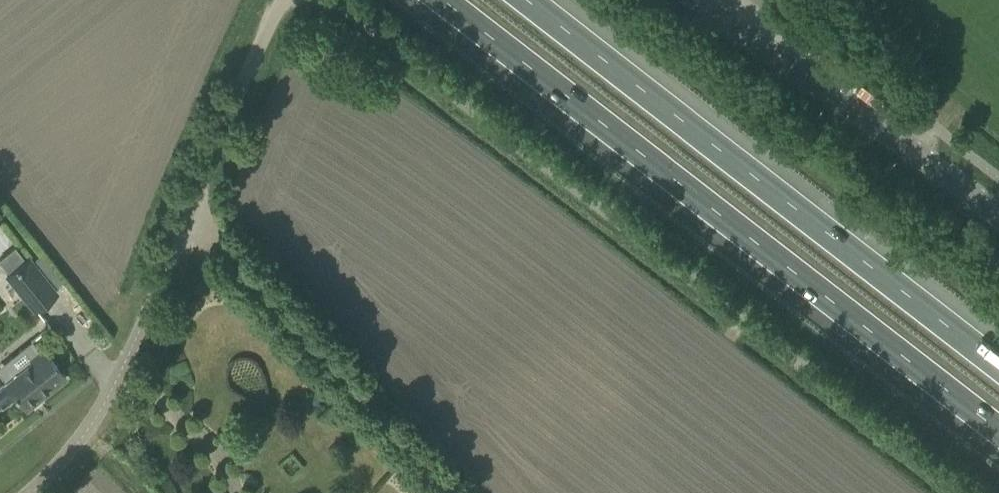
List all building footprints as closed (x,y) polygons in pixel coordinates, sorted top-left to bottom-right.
[(28,256),(6,274),(34,310),(56,292),(28,256)] [(0,386),(0,401),(3,405),(16,394),(26,407),(41,395),(65,375),(43,348),(41,349),(31,357),(33,360),(7,381),(0,386)]
